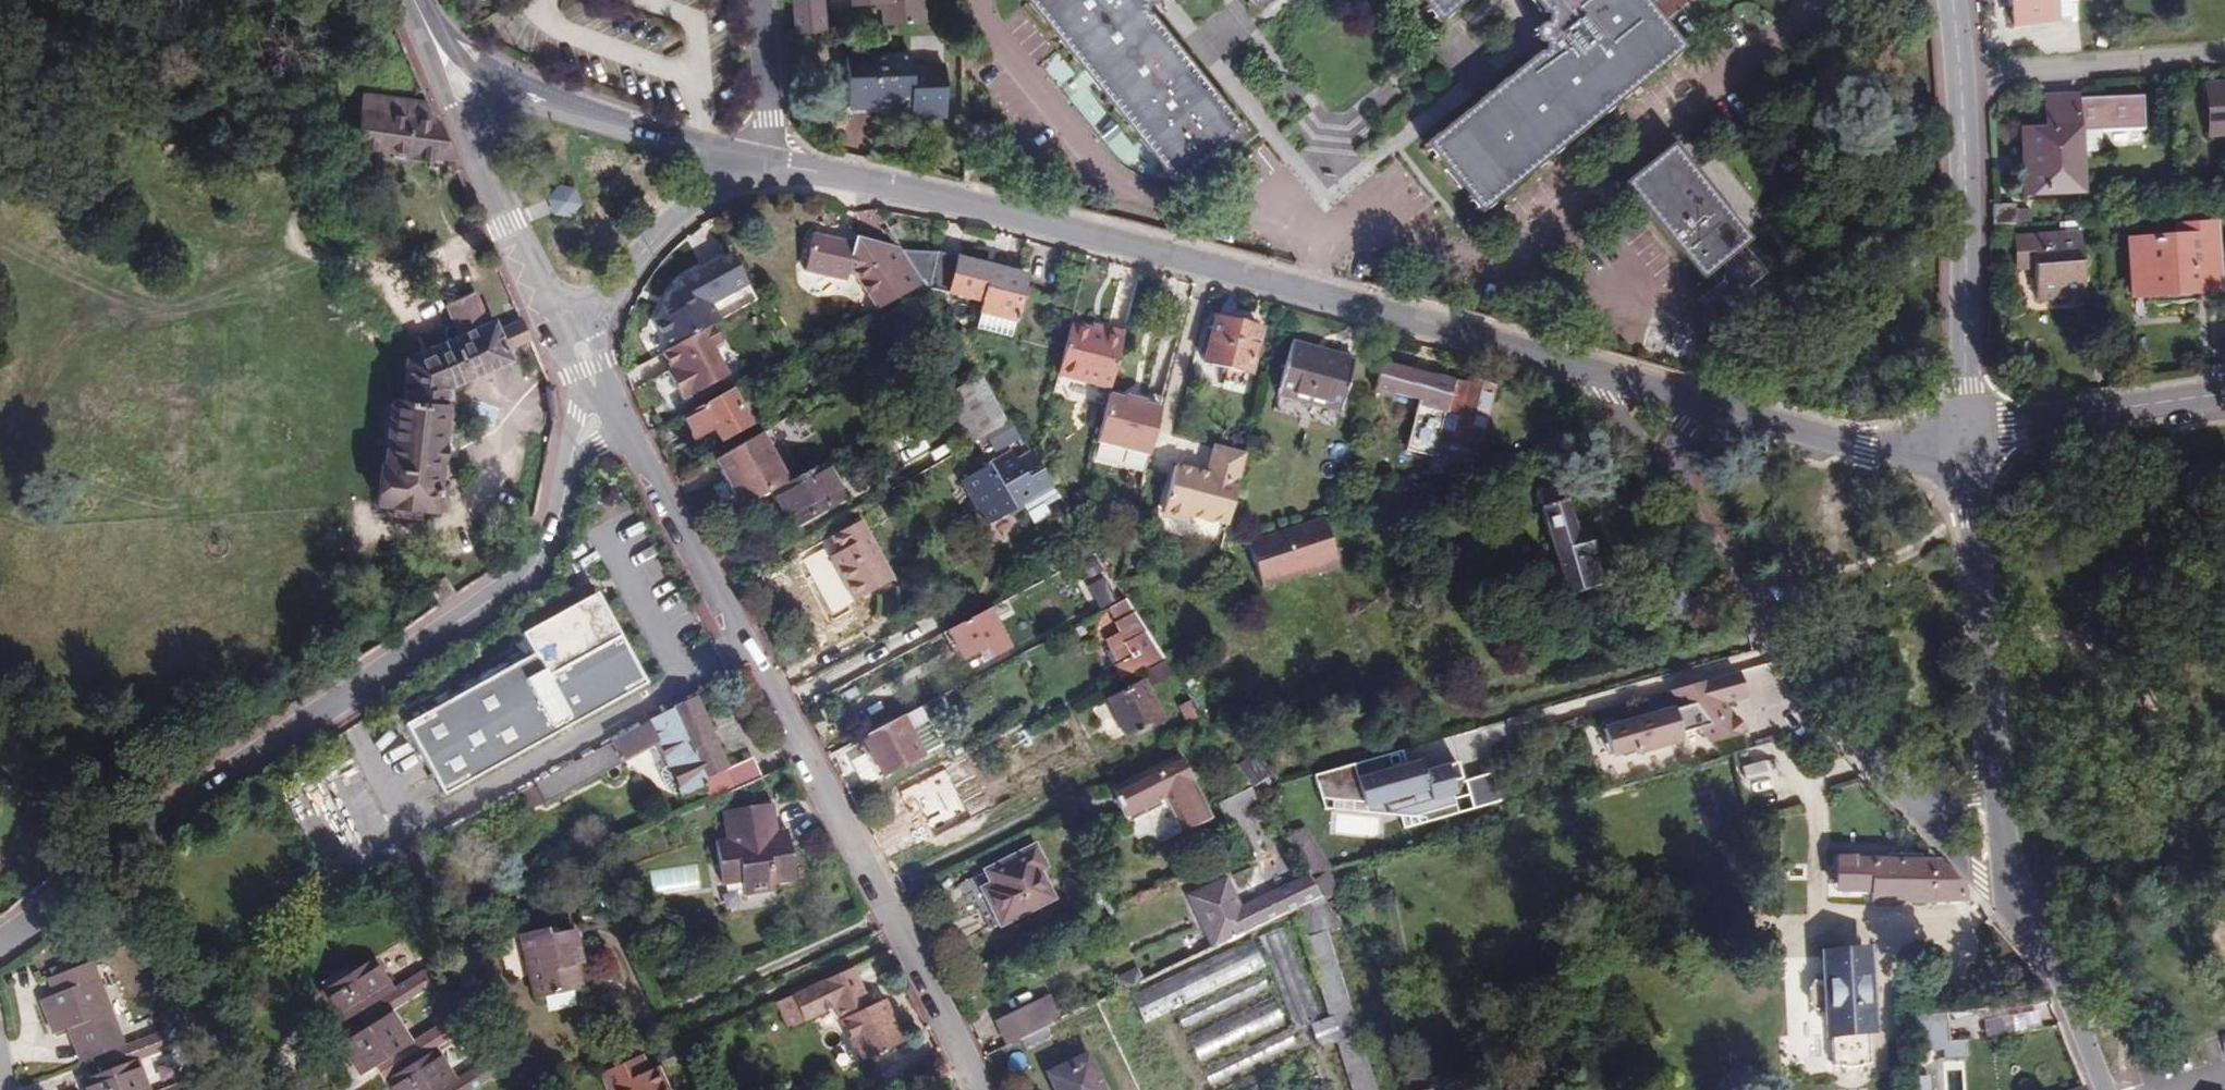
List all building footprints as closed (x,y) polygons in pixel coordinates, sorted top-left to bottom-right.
[(828,0),(799,0),(799,27),(829,25),(828,0)] [(888,24),(929,22),(927,0),(887,0),(888,24)] [(1180,188),(1250,131),(1158,17),(1150,15),(1153,7),(1159,7),(1165,0),(1028,0),(1180,188)] [(1260,10),(1272,0),(1251,0),(1260,10)] [(1439,29),(1476,0),(1416,0),(1439,29)] [(1685,54),(1642,0),(1527,0),(1541,18),(1546,18),(1546,28),(1538,33),(1535,39),(1538,45),(1543,47),(1544,55),(1539,56),(1424,149),(1481,218),(1685,54)] [(2017,26),(2058,20),(2055,0),(2013,0),(2017,26)] [(944,119),(944,97),(946,57),(848,54),(847,100),(847,103),(908,105),(908,119),(944,119)] [(2204,87),(2208,134),(2224,133),(2224,86),(2204,87)] [(456,163),(431,105),(364,96),(358,147),(394,153),(395,161),(434,166),(434,159),(456,163)] [(2082,193),(2076,96),(2044,98),(2045,129),(2021,131),(2024,196),(2082,193)] [(1700,286),(1751,244),(1673,148),(1623,188),(1700,286)] [(543,207),(566,221),(581,196),(558,182),(543,207)] [(2012,204),(1991,205),(1992,225),(2013,224),(2012,204)] [(2223,290),(2219,229),(2184,230),(2183,242),(2135,243),(2140,293),(2223,290)] [(853,241),(811,232),(804,267),(858,277),(878,308),(922,284),(898,244),(855,235),(853,241)] [(2089,299),(2085,236),(2022,239),(2024,270),(2040,269),(2042,301),(2089,299)] [(931,253),(903,251),(925,287),(928,290),(948,294),(956,259),(931,253)] [(748,285),(731,253),(681,280),(688,293),(665,305),(671,315),(654,324),(665,344),(718,316),(712,304),(748,285)] [(991,269),(956,259),(948,294),(981,302),(991,269)] [(1024,278),(991,269),(981,302),(980,312),(1013,321),(1024,278)] [(509,357),(534,347),(525,326),(500,336),(496,326),(489,329),(474,298),(450,309),(462,340),(411,361),(406,404),(396,404),(388,467),(382,467),(378,505),(394,506),(393,519),(422,522),(423,510),(438,512),(449,410),(446,410),(449,389),(511,363),(509,357)] [(1069,353),(1076,329),(1078,322),(1048,314),(1038,345),(1069,353)] [(1254,381),(1265,338),(1221,326),(1210,370),(1254,381)] [(1116,394),(1129,339),(1112,334),(1111,338),(1076,329),(1069,353),(1062,380),(1116,394)] [(713,330),(664,358),(673,374),(668,377),(683,405),(729,381),(714,353),(723,347),(713,330)] [(1350,419),(1364,369),(1294,350),(1282,396),(1320,406),(1320,411),(1350,419)] [(1009,427),(982,380),(948,399),(975,446),(1009,427)] [(1435,488),(1487,472),(1482,458),(1496,392),(1472,387),(1471,392),(1458,389),(1443,455),(1438,477),(1435,488)] [(732,394),(684,421),(697,443),(717,431),(724,444),(751,428),(732,394)] [(1155,460),(1167,415),(1149,410),(1150,407),(1130,400),(1128,404),(1113,400),(1102,445),(1155,460)] [(1236,530),(1253,458),(1219,450),(1210,481),(1209,486),(1199,483),(1201,478),(1180,473),(1169,516),(1173,526),(1185,530),(1194,525),(1195,521),(1219,527),(1220,526),(1236,530)] [(1424,450),(1416,484),(1438,477),(1443,455),(1424,450)] [(1058,505),(1034,461),(1020,468),(1014,458),(964,487),(990,531),(1020,515),(1030,532),(1047,521),(1043,514),(1058,505)] [(827,465),(775,494),(795,529),(848,501),(827,465)] [(1547,497),(1580,568),(1614,553),(1603,528),(1595,531),(1590,521),(1587,523),(1571,486),(1547,497)] [(1257,523),(1261,507),(1248,503),(1243,521),(1257,523)] [(1328,524),(1255,548),(1269,591),(1311,577),(1313,582),(1344,572),(1328,524)] [(854,571),(842,578),(858,605),(894,585),(862,526),(837,540),(845,556),(854,571)] [(1614,553),(1580,568),(1593,595),(1599,593),(1603,599),(1614,594),(1612,588),(1625,581),(1614,553)] [(833,562),(842,578),(854,571),(845,556),(833,562)] [(1101,578),(1092,559),(1068,573),(1077,591),(1101,578)] [(523,637),(528,645),(533,657),(405,727),(443,798),(646,687),(597,597),(567,614),(523,637)] [(1134,641),(1151,672),(1169,663),(1129,601),(1116,608),(1124,623),(1121,625),(1130,642),(1134,641)] [(988,615),(949,636),(965,666),(984,656),(990,664),(1009,654),(988,615)] [(1742,695),(1736,677),(1672,697),(1684,712),(1605,735),(1623,762),(1685,745),(1683,739),(1701,734),(1711,749),(1745,738),(1733,698),(1742,695)] [(1167,726),(1148,687),(1113,705),(1132,743),(1167,726)] [(732,785),(695,702),(657,723),(661,731),(666,730),(672,743),(668,746),(687,790),(703,784),(708,795),(732,785)] [(905,723),(866,744),(886,781),(925,760),(905,723)] [(643,730),(565,772),(575,793),(623,766),(619,757),(650,741),(643,730)] [(857,785),(875,779),(864,746),(845,752),(857,785)] [(1463,778),(1458,760),(1424,769),(1421,759),(1406,764),(1402,748),(1314,773),(1324,808),(1394,813),(1400,812),(1402,823),(1458,811),(1454,793),(1460,787),(1463,778)] [(1186,838),(1213,823),(1180,761),(1113,795),(1128,822),(1167,803),(1186,838)] [(1772,765),(1750,765),(1751,789),(1772,789),(1772,765)] [(1254,795),(1239,772),(1226,779),(1237,802),(1254,795)] [(1221,809),(1232,832),(1266,815),(1256,799),(1254,795),(1237,802),(1221,809)] [(736,842),(728,843),(718,845),(725,889),(743,886),(745,899),(777,894),(776,887),(797,884),(791,848),(779,849),(778,834),(773,806),(732,813),(736,842)] [(723,815),(728,843),(736,842),(732,813),(723,815)] [(1287,846),(1302,843),(1292,827),(1280,835),(1287,846)] [(779,849),(791,848),(789,833),(778,834),(779,849)] [(1287,846),(1307,877),(1309,881),(1329,876),(1309,842),(1302,843),(1287,846)] [(1005,931),(1056,905),(1043,879),(1048,876),(1038,853),(989,879),(994,890),(986,894),(1005,931)] [(1351,869),(1367,865),(1366,858),(1347,863),(1349,870),(1351,869)] [(1912,908),(1967,903),(1969,897),(1942,866),(1908,866),(1908,859),(1900,859),(1900,865),(1875,864),(1876,867),(1856,866),(1856,864),(1840,863),(1839,889),(1853,890),(1854,894),(1874,895),(1874,907),(1912,908)] [(697,867),(649,869),(650,892),(698,890),(697,867)] [(1189,905),(1213,954),(1294,915),(1322,902),(1315,890),(1309,881),(1307,877),(1284,889),(1287,894),(1243,916),(1226,886),(1189,905)] [(1322,902),(1330,912),(1339,907),(1323,884),(1315,890),(1322,902)] [(1322,902),(1294,915),(1306,946),(1341,930),(1330,912),(1322,902)] [(583,956),(577,933),(549,939),(547,932),(524,937),(538,1002),(585,991),(577,958),(583,956)] [(583,932),(577,933),(583,956),(589,955),(583,932)] [(1292,1034),(1309,1029),(1319,1025),(1285,932),(1258,942),(1292,1034)] [(1258,973),(1244,947),(1127,1004),(1140,1031),(1258,973)] [(1869,1035),(1865,957),(1827,959),(1828,983),(1816,984),(1810,992),(1810,1004),(1817,1013),(1829,1012),(1830,1037),(1831,1037),(1832,1070),(1840,1069),(1840,1071),(1862,1070),(1862,1068),(1870,1068),(1868,1035),(1869,1035)] [(327,990),(346,1021),(392,993),(373,961),(327,990)] [(340,1025),(349,1040),(391,1015),(433,989),(424,974),(392,993),(346,1021),(340,1025)] [(869,1013),(852,974),(807,994),(819,1019),(838,1011),(863,1066),(904,1047),(885,1006),(869,1013)] [(69,1031),(81,1065),(91,1061),(124,1048),(97,981),(41,1003),(54,1036),(69,1031)] [(1181,1038),(1265,998),(1257,983),(1173,1024),(1181,1038)] [(819,1019),(807,994),(792,1001),(803,1026),(819,1019)] [(1196,1072),(1280,1031),(1268,1005),(1183,1046),(1196,1072)] [(998,1031),(1009,1055),(1050,1035),(1038,1012),(998,1031)] [(1964,1058),(1964,1040),(1946,1040),(1946,1013),(1915,1013),(1915,1049),(1944,1049),(1944,1058),(1964,1058)] [(349,1040),(340,1047),(359,1077),(374,1068),(410,1046),(391,1015),(349,1040)] [(1319,1025),(1309,1029),(1317,1052),(1337,1045),(1328,1022),(1319,1025)] [(435,1052),(449,1043),(439,1028),(410,1046),(374,1068),(383,1084),(386,1082),(435,1052)] [(124,1048),(91,1061),(97,1077),(138,1062),(170,1050),(164,1033),(124,1048)] [(1292,1054),(1285,1038),(1198,1079),(1204,1089),(1216,1089),(1292,1054)] [(386,1082),(391,1089),(444,1089),(455,1084),(435,1052),(386,1082)] [(642,1059),(603,1076),(609,1089),(615,1089),(620,1088),(621,1089),(661,1089),(654,1074),(650,1075),(642,1059)] [(84,1089),(149,1089),(138,1062),(97,1077),(82,1083),(84,1089)] [(444,1089),(477,1089),(495,1079),(485,1064),(455,1084),(444,1089)] [(1085,1064),(1045,1084),(1048,1089),(1097,1089),(1085,1064)] [(1429,1073),(1401,1076),(1404,1089),(1432,1089),(1429,1073)] [(1935,1075),(1915,1075),(1915,1089),(1935,1089),(1935,1075)]
